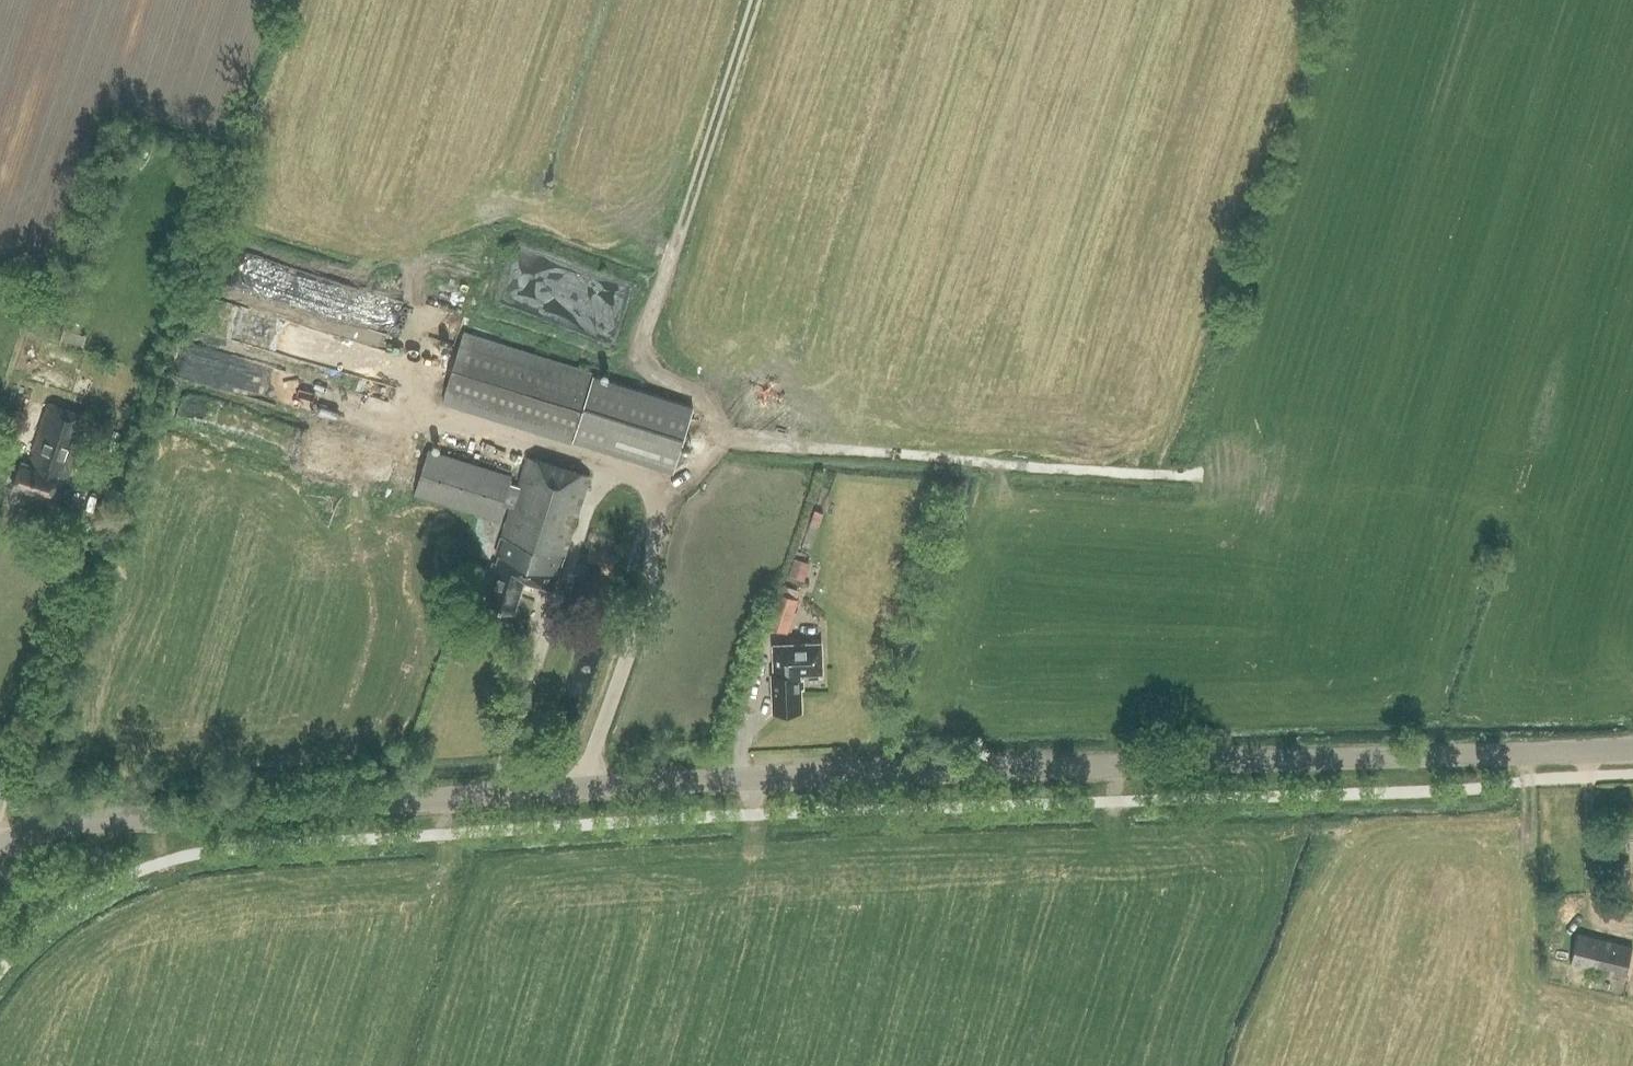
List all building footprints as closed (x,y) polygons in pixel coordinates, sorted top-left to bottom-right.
[(673,471),(693,406),(465,334),(444,399),(673,471)] [(70,477),(90,415),(49,402),(29,464),(21,461),(13,486),(30,492),(50,499),(59,474),(70,477)] [(493,562),(484,594),(489,595),(487,604),(514,612),(524,581),(552,590),(588,474),(526,455),(496,555),(499,555),(496,563),(493,562)] [(611,576),(618,555),(591,546),(586,561),(602,566),(600,572),(611,576)] [(816,577),(818,559),(800,556),(797,574),(816,577)] [(797,598),(799,590),(782,584),(780,592),(778,592),(768,626),(788,632),(799,599),(797,598)] [(801,678),(801,674),(824,673),(823,641),(774,643),(775,673),(772,674),(774,711),(803,710),(802,688),(805,688),(805,678),(801,678)] [(1622,827),(1623,838),(1632,838),(1632,826),(1622,827)] [(1626,977),(1632,946),(1579,934),(1572,964),(1626,977)]
